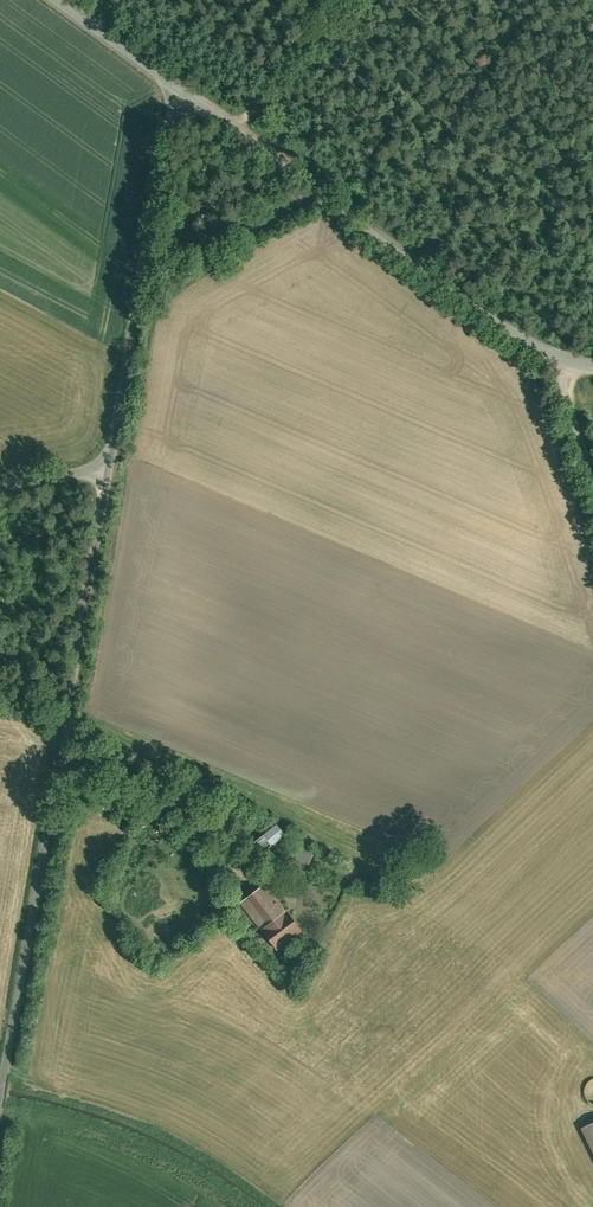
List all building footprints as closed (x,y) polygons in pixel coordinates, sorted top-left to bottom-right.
[(269,260),(282,254),(280,249),(267,255),(269,260)] [(250,845),(259,858),(285,840),(276,827),(250,845)] [(287,869),(301,875),(310,853),(296,848),(287,869)] [(264,886),(241,904),(277,951),(301,933),(264,886)] [(591,1081),(588,1084),(586,1088),(585,1094),(586,1098),(589,1102),(592,1105),(592,1081),(591,1081)] [(579,1129),(592,1157),(592,1122),(579,1129)]
